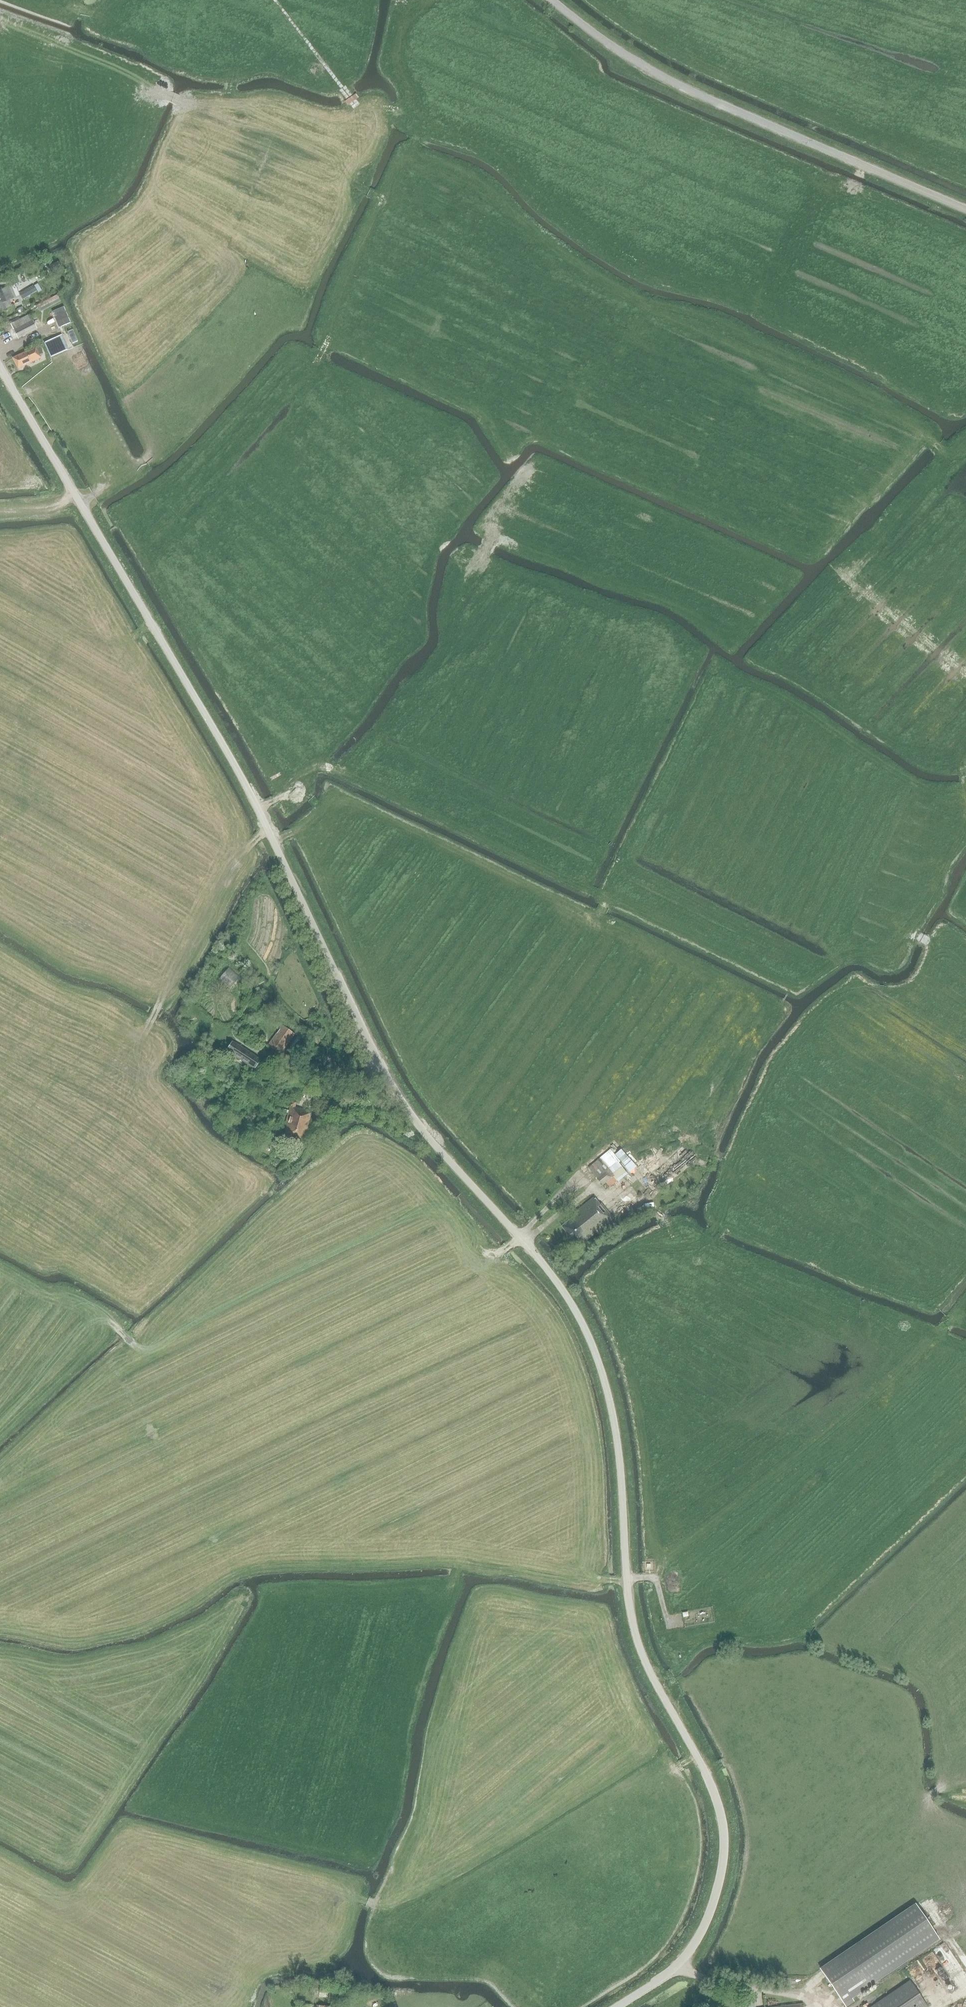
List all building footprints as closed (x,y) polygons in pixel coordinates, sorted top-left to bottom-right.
[(63,269),(59,261),(48,266),(52,274),(63,269)] [(37,291),(33,285),(19,293),(23,299),(37,291)] [(9,287),(5,288),(1,289),(0,290),(0,310),(12,306),(9,300),(14,298),(9,287)] [(51,304),(61,299),(59,294),(49,299),(51,304)] [(30,315),(21,319),(20,320),(11,324),(18,339),(37,329),(30,315)] [(51,357),(68,350),(62,335),(45,342),(51,357)] [(40,358),(39,355),(43,353),(39,344),(35,346),(35,347),(32,349),(33,350),(13,359),(18,368),(40,358)] [(239,976),(227,967),(219,979),(231,988),(239,976)] [(280,1054),(294,1034),(282,1026),(268,1046),(280,1054)] [(261,1060),(232,1041),(226,1050),(255,1069),(261,1060)] [(257,1081),(253,1089),(258,1090),(263,1091),(267,1091),(267,1083),(264,1083),(260,1083),(257,1081)] [(292,1101),(290,1106),(284,1126),(286,1127),(284,1136),(304,1141),(312,1111),(295,1107),(296,1102),(292,1101)] [(617,1181),(627,1174),(618,1163),(619,1162),(610,1151),(588,1167),(596,1178),(602,1185),(605,1183),(609,1187),(617,1181)] [(633,1164),(626,1154),(619,1160),(627,1169),(633,1164)] [(578,1247),(613,1219),(601,1203),(600,1204),(594,1197),(577,1210),(578,1212),(572,1216),(573,1217),(562,1226),(578,1247)] [(916,1904),(820,1969),(845,2006),(853,2001),(850,1996),(938,1937),(916,1904)] [(909,1980),(870,2006),(927,2006),(909,1980)] [(330,1989),(319,1988),(318,1997),(329,1997),(330,1989)]
